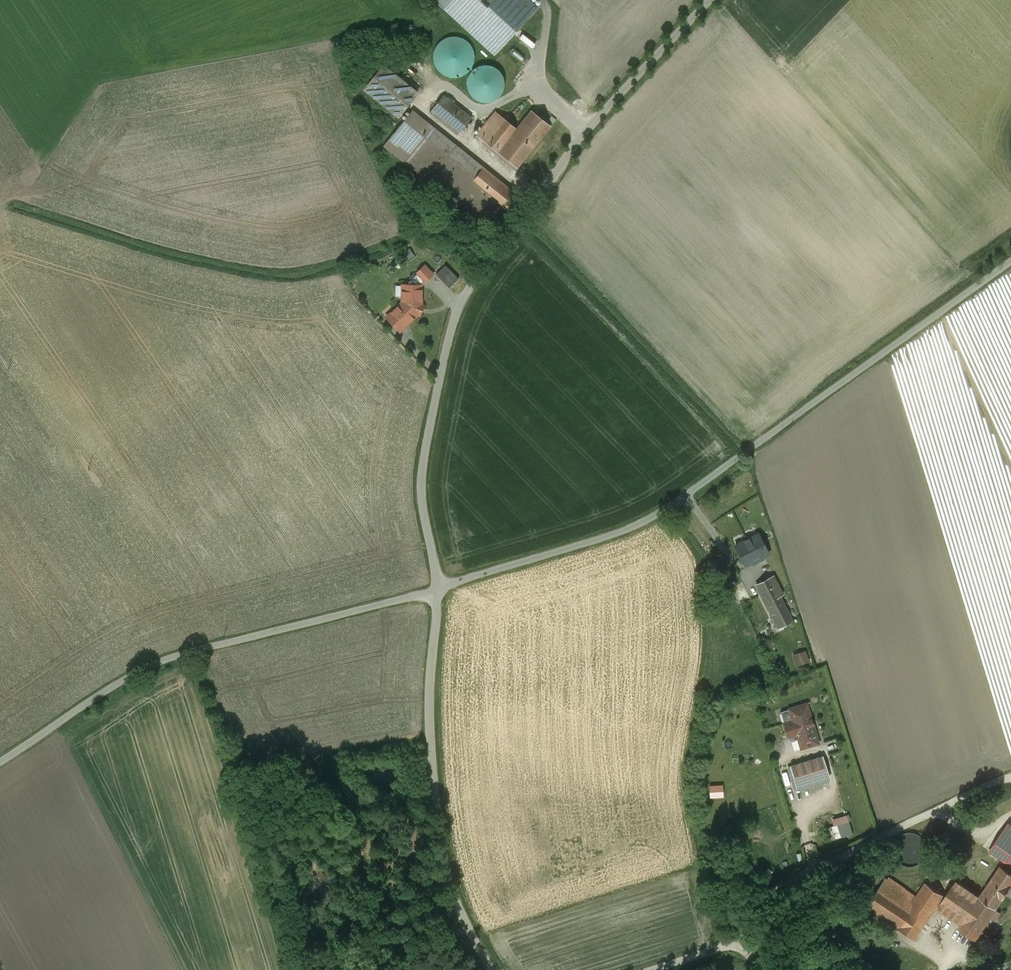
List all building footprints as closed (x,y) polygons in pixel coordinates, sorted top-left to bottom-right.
[(528,0),(436,0),(496,54),(538,9),(528,0)] [(531,46),(534,42),(524,33),(520,37),(531,46)] [(469,75),(471,39),(436,36),(433,73),(469,75)] [(469,100),(502,98),(501,64),(476,65),(477,71),(468,71),(469,100)] [(418,93),(384,65),(365,89),(398,116),(418,93)] [(444,95),(430,113),(458,135),(472,118),(444,95)] [(517,128),(498,152),(518,168),(551,126),(531,110),(517,128)] [(385,145),(407,164),(435,129),(412,111),(385,145)] [(476,134),(498,152),(517,128),(495,111),(476,134)] [(483,167),(435,129),(407,164),(481,223),(497,203),(471,182),(483,167)] [(483,167),(471,182),(497,203),(505,209),(517,194),(483,167)] [(407,259),(415,255),(411,247),(403,251),(407,259)] [(450,287),(459,277),(446,264),(436,273),(450,287)] [(433,274),(425,265),(405,285),(403,285),(403,302),(387,317),(400,331),(418,313),(421,305),(422,285),(433,274)] [(758,535),(736,546),(746,565),(768,554),(758,535)] [(781,596),(770,576),(752,586),(776,626),(791,618),(778,597),(781,596)] [(727,589),(713,596),(715,603),(730,596),(727,589)] [(811,656),(807,645),(795,649),(799,660),(811,656)] [(796,734),(797,739),(815,733),(806,704),(790,708),(792,720),(784,722),(788,737),(796,734)] [(819,743),(815,733),(797,739),(801,749),(819,743)] [(823,756),(790,767),(796,788),(829,778),(823,756)] [(848,821),(827,828),(830,838),(851,832),(848,821)] [(1007,825),(990,851),(1001,858),(1010,865),(1010,828),(1007,825)] [(921,837),(915,836),(909,837),(903,840),(899,845),(897,851),(897,857),(900,863),(904,867),(910,870),(916,870),(922,868),(927,864),(930,858),(931,852),(930,846),(926,841),(921,837)] [(996,909),(1010,888),(1010,873),(1001,866),(979,897),(979,898),(996,909)] [(914,900),(884,880),(866,906),(896,927),(895,928),(914,940),(944,896),(926,883),(914,900)] [(977,938),(996,909),(979,898),(979,897),(957,882),(939,908),(962,923),(960,927),(977,938)] [(860,969),(873,969),(875,963),(863,960),(860,969)]
